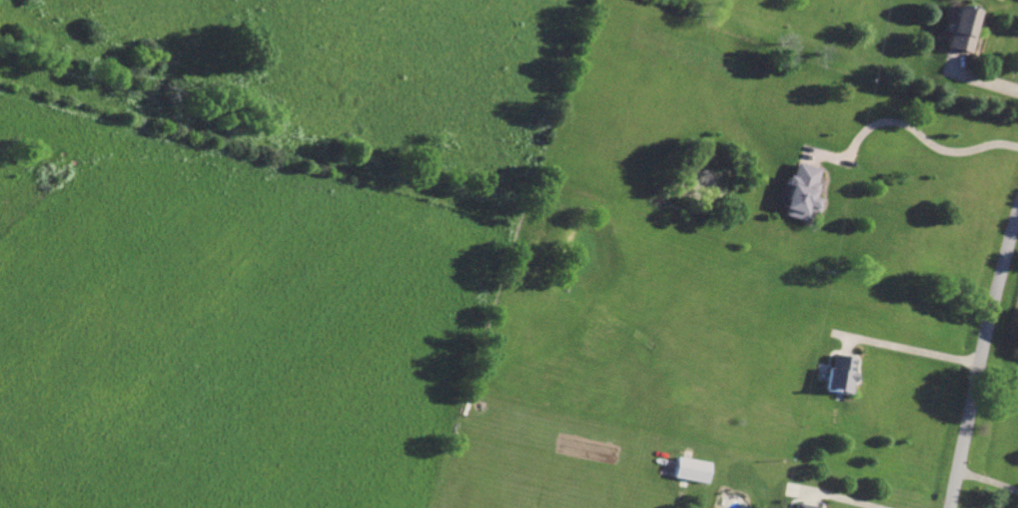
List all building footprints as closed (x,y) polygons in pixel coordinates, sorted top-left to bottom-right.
[(979,11),(956,5),(949,33),(950,33),(946,48),(968,53),(979,11)] [(821,170),(796,163),(792,177),(791,176),(780,215),(813,223),(820,199),(813,198),(821,170)] [(854,359),(834,355),(831,369),(825,368),(821,390),(847,395),(854,359)] [(674,480),(708,483),(710,462),(677,458),(674,480)]
